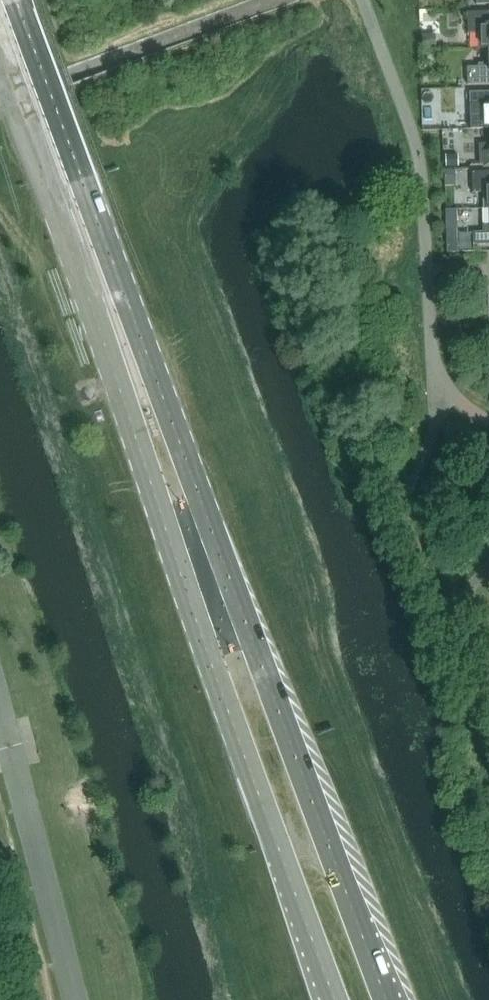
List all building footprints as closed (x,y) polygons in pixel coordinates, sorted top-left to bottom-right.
[(488,48),(488,47),(488,11),(467,12),(467,33),(479,32),(479,48),(488,48)] [(433,35),(421,35),(422,47),(434,47),(433,35)] [(478,66),(467,66),(467,84),(488,84),(488,47),(488,48),(488,63),(478,63),(478,66)] [(488,128),(488,91),(469,92),(470,113),(481,112),(482,128),(488,128)] [(488,164),(488,143),(478,143),(479,164),(488,164)] [(458,154),(446,154),(446,166),(458,166),(458,154)] [(456,170),(445,170),(445,179),(457,179),(456,170)] [(488,208),(488,171),(472,172),(472,193),(483,192),(484,208),(488,208)] [(484,208),(484,223),(482,223),(483,231),(473,231),(473,244),(483,244),(488,244),(488,208),(484,208)] [(448,240),(445,240),(446,253),(457,253),(457,251),(457,248),(457,240),(449,240),(448,240)]
